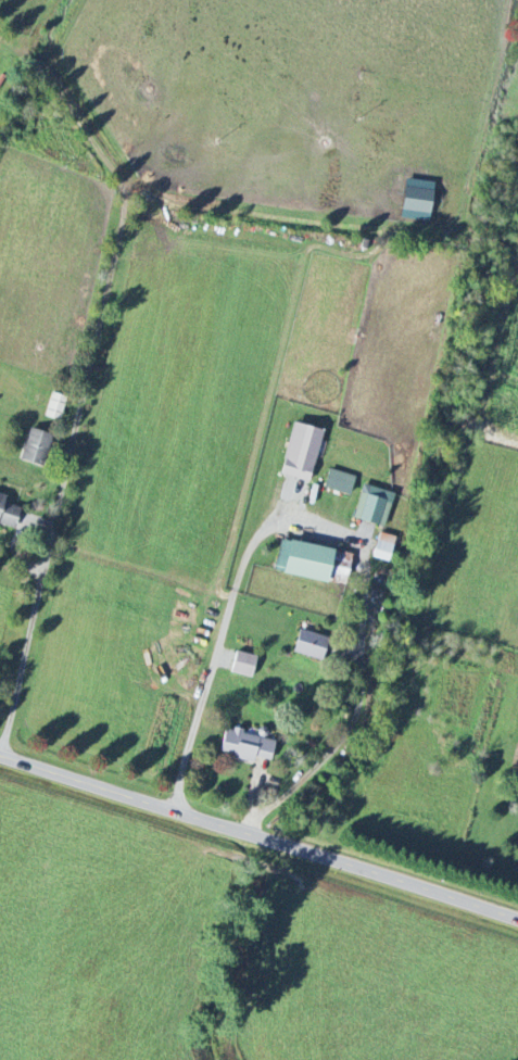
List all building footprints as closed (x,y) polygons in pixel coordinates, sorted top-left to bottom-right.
[(433,182),(405,179),(401,219),(429,222),(433,182)] [(44,416),(59,421),(67,398),(51,393),(44,416)] [(308,482),(323,431),(294,423),(279,473),(308,482)] [(43,467),(51,435),(29,429),(21,461),(43,467)] [(350,496),(355,477),(330,469),(324,488),(350,496)] [(386,527),(393,492),(361,486),(354,521),(386,527)] [(3,504),(5,494),(0,493),(0,525),(15,529),(20,508),(3,504)] [(372,558),(388,562),(396,537),(380,533),(372,558)] [(333,550),(280,539),(273,572),(326,583),(333,550)] [(322,660),(328,637),(298,631),(293,654),(322,660)] [(257,658),(237,652),(231,673),(251,679),(257,658)] [(275,741),(225,729),(219,753),(253,762),(254,758),(270,762),(275,741)]
